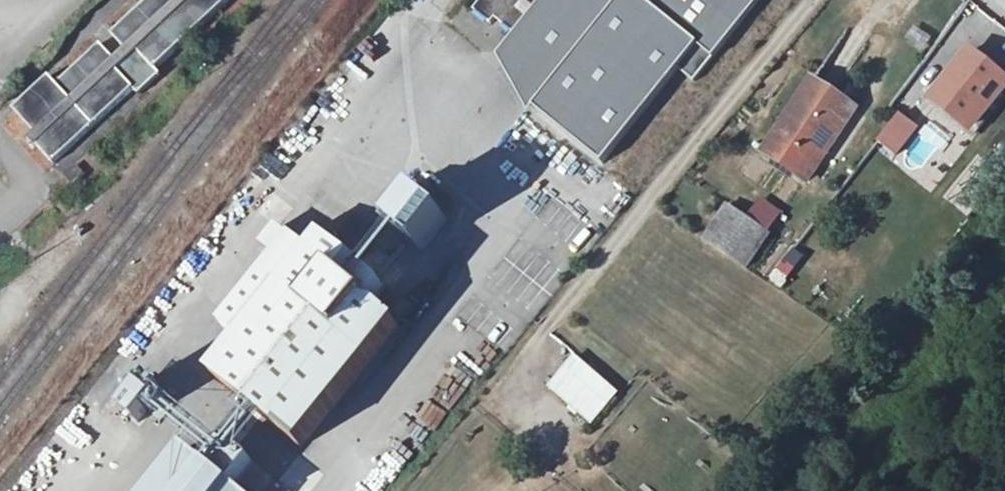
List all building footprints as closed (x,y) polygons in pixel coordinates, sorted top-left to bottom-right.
[(37,147),(53,164),(134,90),(139,95),(160,74),(156,69),(230,0),(180,0),(149,0),(112,35),(126,50),(115,61),(100,45),(57,86),(50,78),(14,111),(36,134),(27,143),(34,150),(37,147)] [(760,0),(483,0),(475,11),(493,25),(497,20),(518,36),(499,60),(510,88),(608,164),(681,69),(697,81),(760,0)] [(1004,90),(1004,79),(971,52),(933,101),(972,132),(1004,90)] [(764,153),(807,183),(857,110),(813,81),(764,153)] [(899,155),(917,123),(894,110),(876,142),(899,155)] [(408,183),(380,219),(418,250),(447,214),(408,183)] [(748,268),(770,236),(728,207),(706,239),(748,268)] [(264,247),(281,261),(295,243),(278,229),(264,247)] [(313,257),(243,344),(216,379),(303,448),(400,326),(374,306),(387,290),(326,241),(313,257)] [(225,330),(243,344),(313,257),(295,243),(281,261),(225,330)] [(789,277),(804,257),(795,250),(780,270),(789,277)] [(543,388),(591,425),(618,389),(570,353),(543,388)] [(150,490),(248,490),(265,471),(228,442),(201,475),(178,456),(150,490)]
